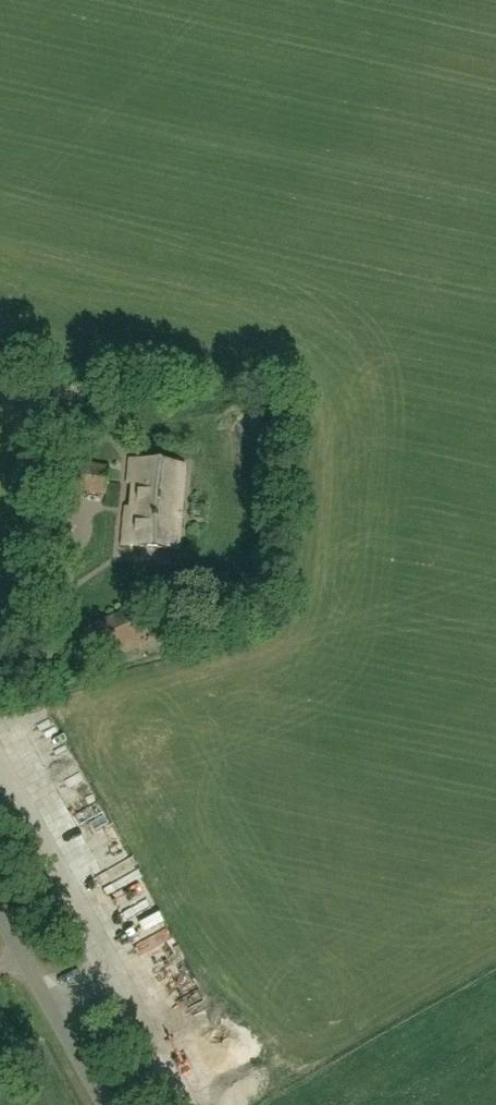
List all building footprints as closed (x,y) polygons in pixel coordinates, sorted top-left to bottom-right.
[(178,550),(185,464),(131,459),(122,545),(178,550)] [(103,494),(108,467),(68,461),(64,489),(103,494)] [(95,659),(149,634),(136,603),(82,629),(95,659)] [(106,851),(122,846),(117,830),(100,835),(106,851)] [(95,845),(77,853),(83,865),(100,857),(95,845)] [(114,869),(132,858),(124,845),(106,856),(114,869)]
